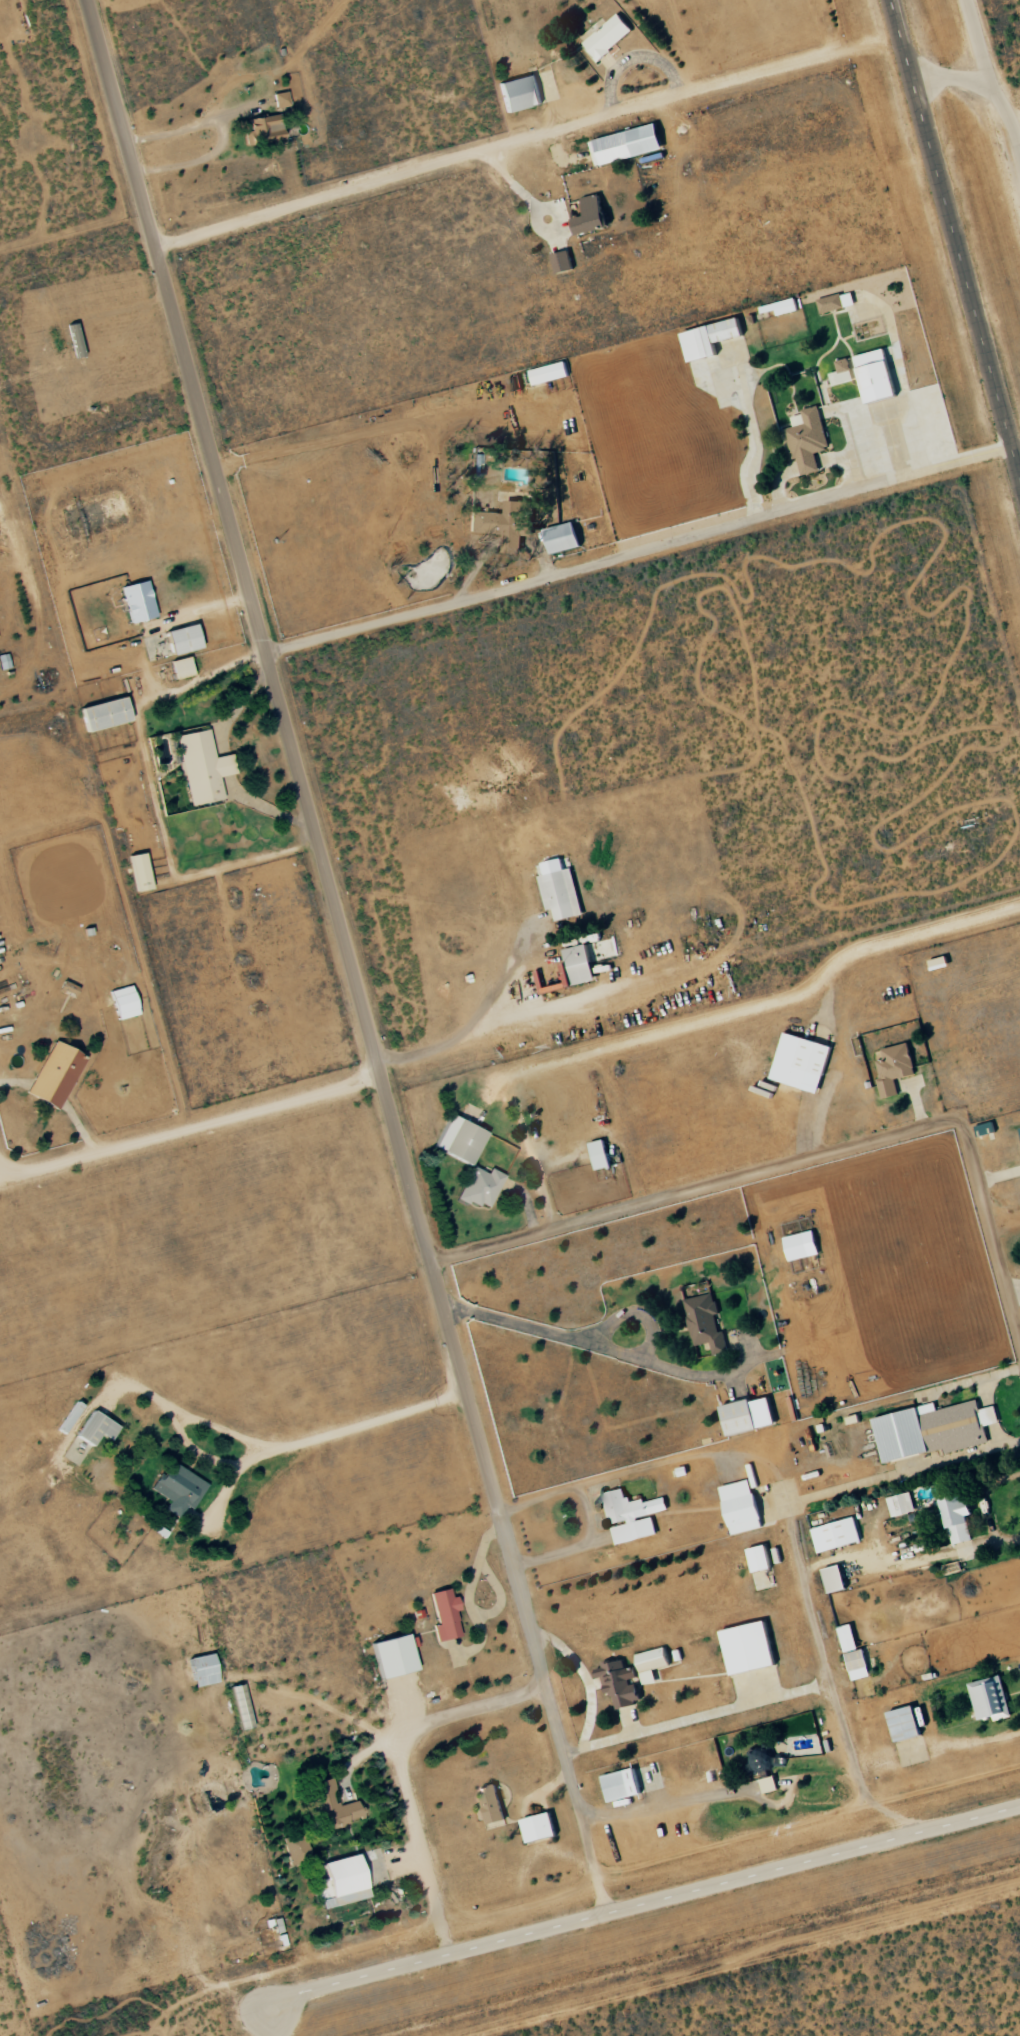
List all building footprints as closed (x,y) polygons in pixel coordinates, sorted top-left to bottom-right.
[(597,61),(633,32),(619,14),(582,42),(597,61)] [(499,83),(506,113),(542,104),(535,74),(499,83)] [(289,106),(287,92),(274,94),(276,108),(289,106)] [(246,147),(283,139),(278,114),(248,120),(250,131),(243,133),(246,147)] [(663,150),(657,124),(589,140),(595,166),(663,150)] [(581,199),(586,216),(574,219),(579,236),(609,227),(599,194),(581,199)] [(557,274),(574,269),(568,251),(551,256),(557,274)] [(818,301),(821,314),(855,305),(851,291),(818,301)] [(775,311),(777,316),(798,311),(795,298),(759,307),(761,314),(775,311)] [(682,332),(688,362),(718,356),(715,343),(743,337),(740,320),(682,332)] [(866,404),(896,398),(886,349),(856,356),(866,404)] [(836,361),(837,372),(830,373),(831,385),(852,382),(849,359),(836,361)] [(530,368),(532,384),(568,378),(566,363),(530,368)] [(820,471),(815,453),(829,449),(819,406),(800,410),(801,414),(791,417),(793,427),(787,429),(798,476),(820,471)] [(470,512),(469,533),(505,535),(504,553),(521,554),(522,536),(532,536),(534,501),(505,500),(505,513),(470,512)] [(580,548),(576,523),(546,528),(550,553),(580,548)] [(156,617),(146,580),(121,587),(130,624),(156,617)] [(173,656),(201,647),(195,624),(166,632),(173,656)] [(194,675),(189,657),(171,661),(176,680),(194,675)] [(80,708),(86,732),(130,721),(124,697),(80,708)] [(189,806),(223,800),(219,777),(236,774),(232,755),(214,758),(209,730),(176,736),(189,806)] [(136,892),(152,889),(144,853),(128,856),(136,892)] [(583,915),(571,868),(564,870),(561,859),(535,866),(547,910),(552,909),(556,922),(583,915)] [(567,963),(563,965),(569,988),(597,980),(586,944),(563,951),(567,963)] [(949,966),(946,956),(929,961),(932,970),(949,966)] [(110,992),(118,1021),(139,1014),(131,985),(110,992)] [(832,1046),(784,1032),(770,1079),(819,1093),(832,1046)] [(58,1111),(86,1058),(54,1041),(26,1093),(58,1111)] [(882,1049),(884,1059),(877,1061),(881,1078),(878,1078),(882,1099),(899,1095),(895,1080),(916,1075),(908,1043),(882,1049)] [(471,1166),(487,1133),(450,1115),(434,1149),(471,1166)] [(978,1137),(996,1132),(993,1121),(975,1126),(978,1137)] [(589,1143),(595,1171),(611,1167),(605,1140),(589,1143)] [(504,1175),(490,1169),(488,1174),(472,1167),(459,1198),(489,1211),(504,1175)] [(784,1237),(789,1261),(819,1254),(814,1230),(784,1237)] [(728,1351),(724,1331),(719,1332),(715,1314),(718,1314),(714,1293),(684,1299),(694,1346),(710,1342),(713,1355),(728,1351)] [(720,1407),(728,1436),(759,1428),(751,1398),(720,1407)] [(874,1417),(884,1462),(944,1449),(944,1452),(989,1442),(985,1425),(999,1422),(996,1405),(980,1409),(978,1400),(936,1409),(935,1404),(874,1417)] [(82,1405),(76,1401),(59,1430),(65,1433),(82,1405)] [(119,1425),(91,1411),(77,1437),(93,1445),(99,1434),(111,1440),(119,1425)] [(170,1501),(165,1510),(178,1518),(185,1506),(191,1510),(207,1484),(171,1462),(153,1491),(170,1501)] [(762,1527),(751,1479),(720,1486),(731,1535),(762,1527)] [(615,1543),(656,1535),(652,1515),(668,1512),(665,1497),(643,1502),(642,1499),(627,1502),(624,1488),(604,1492),(611,1526),(615,1543)] [(916,1511),(910,1492),(887,1498),(892,1517),(916,1511)] [(973,1539),(967,1516),(972,1515),(966,1493),(934,1501),(938,1514),(944,1512),(953,1545),(973,1539)] [(818,1553),(861,1540),(854,1517),(811,1529),(818,1553)] [(752,1572),(771,1568),(767,1545),(747,1549),(752,1572)] [(823,1568),(828,1592),(847,1589),(842,1565),(823,1568)] [(430,1593),(438,1625),(433,1626),(437,1642),(461,1636),(455,1612),(460,1610),(456,1596),(451,1597),(449,1588),(430,1593)] [(776,1665),(766,1621),(721,1630),(731,1675),(776,1665)] [(838,1627),(844,1652),(858,1649),(852,1624),(838,1627)] [(380,1680),(417,1670),(408,1634),(371,1643),(380,1680)] [(641,1675),(670,1666),(665,1646),(635,1655),(641,1675)] [(870,1677),(864,1649),(846,1653),(852,1680),(870,1677)] [(194,1687),(218,1683),(213,1654),(188,1658),(194,1687)] [(616,1709),(641,1702),(636,1683),(631,1684),(624,1659),(594,1667),(597,1678),(601,1677),(606,1695),(612,1693),(616,1709)] [(969,1682),(977,1720),(994,1717),(995,1720),(1010,1717),(1002,1675),(969,1682)] [(253,1727),(242,1684),(229,1687),(240,1731),(253,1727)] [(896,1743),(922,1735),(913,1705),(887,1713),(896,1743)] [(642,1794),(635,1767),(602,1776),(608,1803),(642,1794)] [(779,1790),(774,1775),(760,1780),(764,1794),(779,1790)] [(322,1826),(330,1824),(332,1829),(349,1825),(349,1822),(363,1818),(359,1801),(338,1806),(332,1779),(306,1786),(310,1802),(315,1801),(322,1826)] [(478,1789),(488,1825),(506,1820),(495,1784),(478,1789)] [(557,1835),(550,1812),(521,1820),(528,1843),(557,1835)] [(289,1865),(311,1859),(304,1832),(281,1838),(289,1865)] [(359,1855),(322,1863),(326,1880),(313,1882),(319,1909),(368,1899),(359,1855)]
